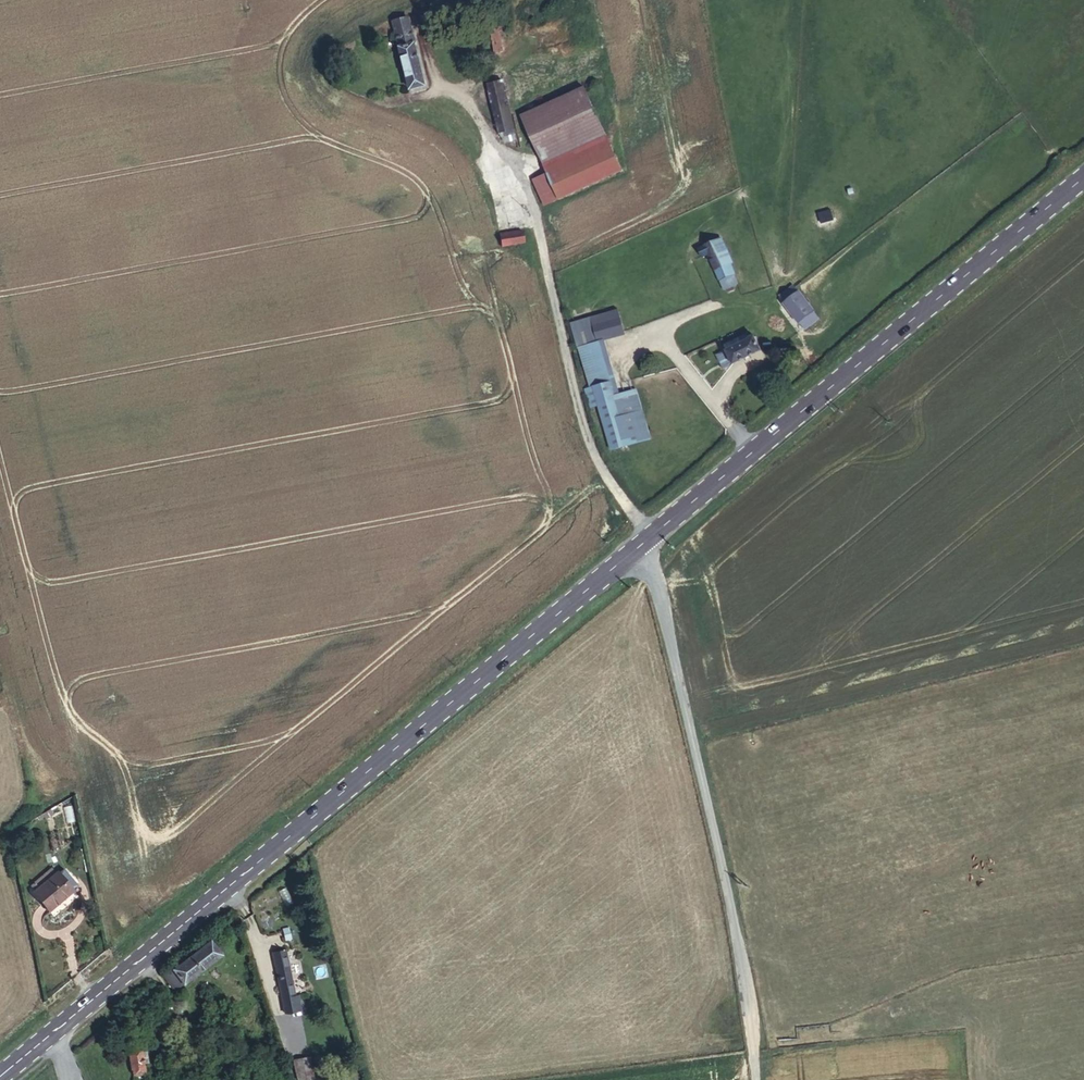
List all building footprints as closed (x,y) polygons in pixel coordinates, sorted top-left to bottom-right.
[(425,28),(439,26),(437,13),(422,16),(425,28)] [(409,20),(394,24),(397,35),(412,31),(409,20)] [(495,53),(503,52),(499,29),(490,31),(495,53)] [(425,85),(412,31),(397,35),(405,66),(402,67),(404,75),(407,74),(411,89),(425,85)] [(516,139),(515,131),(503,81),(489,85),(500,133),(505,141),(516,139)] [(522,115),(539,153),(601,125),(584,87),(522,115)] [(548,173),(610,145),(601,125),(539,153),(548,173)] [(622,171),(610,145),(548,173),(559,199),(622,171)] [(559,199),(548,173),(533,180),(545,205),(559,199)] [(524,243),(522,231),(500,234),(502,246),(524,243)] [(708,254),(720,280),(734,274),(719,239),(700,249),(703,256),(708,254)] [(734,274),(720,280),(723,288),(737,282),(734,274)] [(813,312),(814,312),(799,292),(793,285),(779,295),(785,303),(784,303),(800,322),(805,328),(818,318),(813,312)] [(592,317),(598,339),(624,331),(618,310),(592,317)] [(572,323),(578,345),(598,339),(592,317),(572,323)] [(761,350),(755,336),(748,339),(746,334),(738,337),(741,343),(726,350),(716,355),(723,369),(733,364),(761,350)] [(741,343),(738,337),(723,345),(726,350),(741,343)] [(578,345),(591,388),(593,387),(597,401),(614,397),(598,339),(578,345)] [(593,387),(591,388),(585,389),(591,407),(598,405),(597,401),(593,387)] [(614,397),(597,401),(598,405),(611,447),(649,437),(636,390),(614,397)] [(53,815),(50,809),(43,814),(46,819),(53,815)] [(39,888),(56,873),(52,868),(35,882),(39,888)] [(58,872),(56,873),(39,888),(36,890),(33,893),(49,912),(74,891),(72,889),(78,885),(64,869),(59,873),(58,872)] [(210,942),(219,953),(226,948),(217,937),(211,941),(210,942)] [(220,955),(219,953),(210,942),(164,977),(175,991),(220,955)] [(297,996),(294,996),(285,950),(272,953),(283,1005),(284,1005),(285,1013),(300,1010),(297,996)] [(134,1079),(146,1079),(139,1049),(144,1048),(142,1039),(126,1042),(134,1079)] [(310,1056),(295,1060),(299,1079),(315,1079),(310,1056)]
